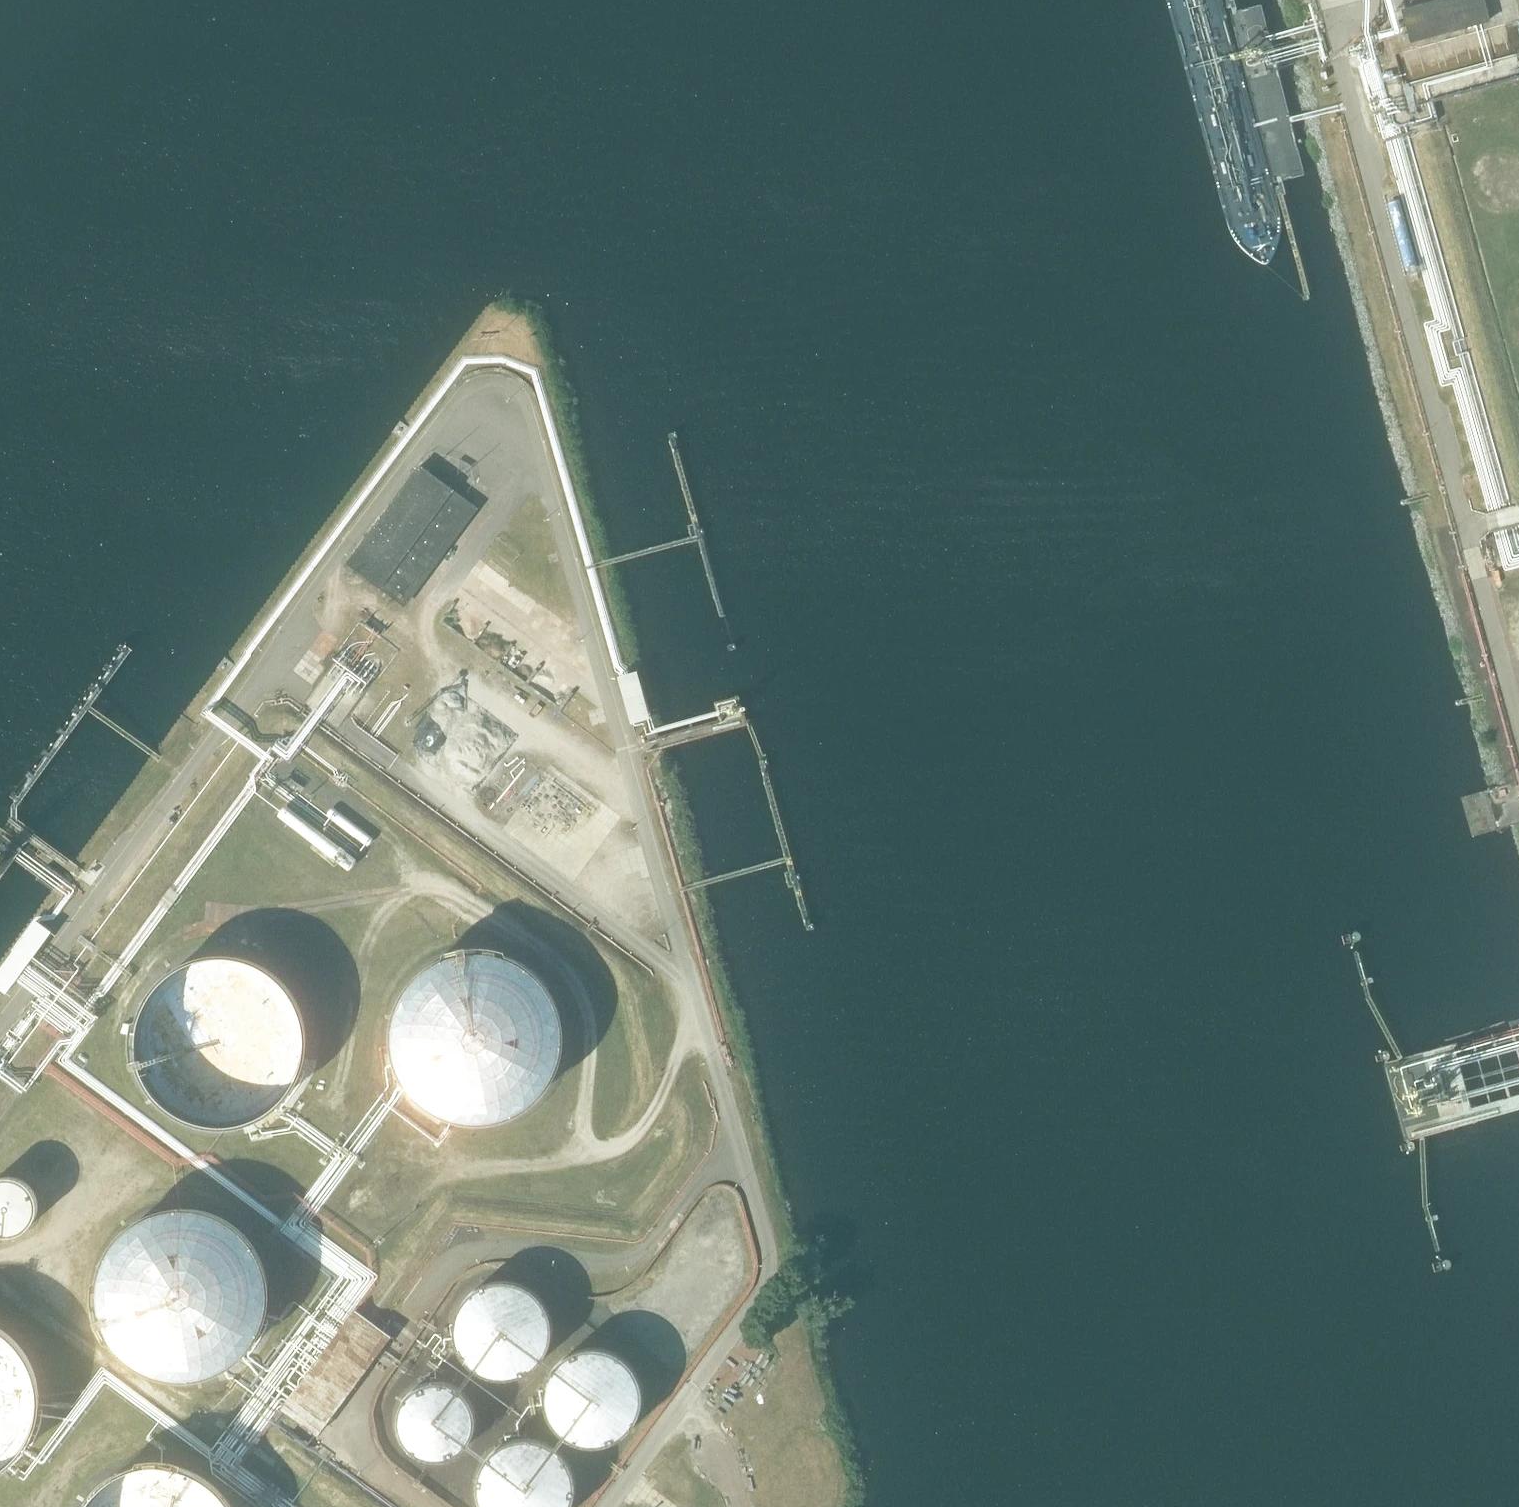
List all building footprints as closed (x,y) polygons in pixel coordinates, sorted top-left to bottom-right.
[(1484,0),(1440,0),(1403,10),(1412,41),(1489,20),(1484,0)] [(402,558),(453,490),(420,466),(348,563),(381,587),(403,603),(424,575),(402,558)] [(424,575),(403,603),(406,605),(479,507),(454,489),(453,490),(402,558),(424,575)] [(482,571),(505,587),(512,578),(489,561),(482,571)] [(638,670),(617,675),(631,723),(651,717),(638,670)] [(1510,780),(1512,787),(1518,784),(1518,778),(1510,780)] [(357,859),(287,805),(285,805),(283,806),(282,807),(281,808),(279,810),(279,812),(278,813),(278,815),(348,869),(351,869),(353,868),(354,867),(355,866),(356,865),(357,862),(357,861),(357,859)] [(374,837),(334,807),(333,807),(332,807),(331,808),(329,810),(328,811),(328,812),(328,813),(328,815),(368,845),(369,844),(371,843),(372,842),(373,841),(373,840),(374,839),(374,837)] [(94,869),(100,861),(95,858),(90,866),(94,869)] [(37,919),(0,967),(0,988),(7,993),(54,931),(37,919)] [(429,966),(424,971),(419,975),(416,978),(413,981),(410,985),(408,989),(405,992),(403,997),(401,1001),(400,1003),(398,1007),(397,1012),(396,1014),(395,1018),(394,1023),(394,1027),(394,1032),(394,1037),(394,1041),(394,1046),(395,1051),(396,1055),(397,1060),(399,1064),(401,1070),(403,1075),(406,1079),(408,1082),(411,1086),(414,1090),(417,1093),(422,1098),(425,1101),(429,1104),(433,1106),(437,1109),(441,1111),(445,1113),(450,1115),(456,1117),(461,1118),(465,1119),(470,1119),(474,1119),(479,1119),(484,1119),(488,1119),(495,1118),(500,1117),(504,1115),(509,1114),(513,1112),(519,1109),(523,1106),(527,1104),(530,1101),(534,1098),(537,1095),(541,1091),(544,1088),(546,1084),(549,1080),(552,1074),(555,1068),(557,1064),(559,1059),(560,1055),(561,1050),(561,1048),(562,1041),(562,1037),(562,1034),(562,1027),(561,1023),(561,1020),(559,1014),(559,1011),(557,1007),(556,1003),(554,998),(550,992),(547,986),(542,981),(539,978),(534,973),(529,968),(523,964),(519,962),(513,959),(507,956),(500,954),(493,952),(489,952),(484,951),(479,951),(472,951),(465,952),(459,953),(452,955),(445,957),(439,960),(435,963),(429,966)] [(266,1111),(272,1107),(277,1103),(280,1100),(283,1097),(287,1093),(288,1092),(291,1088),(293,1084),(296,1080),(298,1076),(300,1072),(301,1067),(303,1063),(304,1058),(305,1054),(305,1049),(306,1045),(306,1038),(306,1033),(305,1029),(304,1022),(303,1017),(302,1013),(300,1009),(298,1004),(296,1000),(294,996),(291,992),(289,988),(284,983),(281,980),(278,977),(274,974),(270,971),(267,968),(263,966),(256,963),(252,961),(246,959),(241,958),(236,957),(232,956),(230,956),(223,955),(216,956),(211,956),(207,957),(202,958),(198,959),(193,960),(189,962),(185,964),(181,966),(177,969),(173,971),(167,975),(164,978),(161,982),(156,987),(153,991),(151,994),(148,998),(146,1003),(144,1007),(143,1011),(140,1018),(139,1024),(139,1027),(138,1031),(138,1038),(138,1041),(138,1045),(138,1050),(138,1052),(139,1057),(140,1059),(141,1063),(143,1070),(144,1072),(146,1076),(149,1082),(152,1086),(156,1092),(160,1097),(164,1100),(169,1105),(172,1108),(174,1109),(176,1110),(180,1113),(186,1116),(193,1119),(199,1121),(206,1122),(213,1123),(218,1124),(225,1124),(229,1123),(236,1123),(243,1121),(250,1119),(254,1117),(260,1115),(266,1111)] [(34,1194),(33,1191),(32,1189),(30,1187),(29,1185),(27,1183),(25,1181),(24,1180),(21,1179),(19,1178),(16,1177),(14,1176),(11,1175),(8,1175),(6,1175),(3,1175),(0,1176),(0,1231),(1,1232),(5,1232),(8,1232),(9,1232),(13,1232),(16,1231),(20,1229),(22,1228),(24,1227),(27,1224),(29,1222),(31,1220),(32,1218),(33,1215),(34,1213),(35,1209),(36,1206),(36,1204),(36,1201),(35,1199),(35,1197),(34,1194)] [(226,1365),(231,1362),(236,1359),(239,1356),(243,1352),(246,1349),(249,1346),(253,1340),(256,1336),(258,1332),(260,1328),(263,1322),(264,1317),(266,1313),(267,1308),(268,1304),(268,1299),(268,1295),(268,1290),(268,1285),(268,1281),(267,1276),(265,1269),(264,1265),(262,1261),(260,1256),(257,1250),(255,1246),(251,1241),(249,1239),(246,1235),(243,1232),(238,1227),(234,1224),(231,1222),(227,1219),(220,1216),(216,1214),(212,1212),(207,1211),(201,1209),(196,1209),(192,1208),(185,1208),(180,1208),(175,1208),(171,1209),(166,1210),(162,1211),(157,1212),(153,1214),(149,1216),(145,1218),(140,1220),(135,1224),(131,1227),(128,1230),(124,1233),(121,1236),(117,1242),(114,1245),(111,1249),(109,1253),(107,1258),(106,1260),(105,1264),(103,1269),(102,1275),(101,1278),(101,1282),(100,1284),(100,1289),(100,1294),(100,1301),(101,1303),(101,1308),(103,1314),(104,1319),(105,1321),(107,1325),(108,1327),(110,1331),(112,1336),(116,1341),(120,1347),(125,1352),(128,1355),(134,1359),(139,1363),(143,1366),(150,1369),(156,1371),(163,1373),(170,1375),(176,1376),(183,1376),(190,1376),(197,1375),(202,1374),(208,1373),(215,1370),(219,1369),(226,1365)] [(542,1297),(540,1295),(537,1292),(534,1290),(530,1286),(527,1285),(524,1283),(520,1282),(517,1281),(512,1280),(507,1279),(503,1279),(500,1279),(496,1280),(493,1280),(489,1281),(484,1283),(481,1285),(478,1286),(473,1289),(471,1292),(468,1294),(466,1297),(463,1301),(461,1304),(459,1307),(458,1310),(456,1316),(455,1319),(455,1322),(454,1326),(454,1330),(455,1333),(455,1337),(455,1338),(456,1340),(457,1344),(458,1347),(459,1349),(460,1352),(462,1355),(465,1359),(467,1362),(470,1364),(474,1368),(478,1371),(483,1373),(488,1375),(493,1377),(498,1378),(504,1378),(509,1378),(512,1377),(516,1376),(521,1375),(526,1373),(530,1370),(535,1367),(539,1363),(541,1361),(543,1358),(545,1355),(547,1352),(550,1347),(550,1346),(551,1342),(552,1339),(553,1337),(553,1334),(553,1330),(553,1328),(553,1325),(553,1323),(552,1320),(552,1318),(551,1314),(550,1311),(549,1308),(546,1303),(544,1300),(542,1297)] [(393,1335),(357,1308),(282,1406),(317,1434),(393,1335)] [(28,1440),(29,1439),(32,1433),(34,1429),(35,1424),(37,1420),(38,1415),(39,1411),(39,1406),(39,1402),(39,1397),(39,1392),(39,1388),(38,1383),(37,1379),(36,1374),(34,1370),(32,1363),(30,1359),(28,1355),(25,1351),(22,1348),(19,1344),(16,1341),(13,1337),(10,1334),(6,1331),(2,1329),(0,1327),(0,1470),(1,1469),(5,1466),(11,1462),(16,1457),(20,1452),(23,1448),(24,1446),(26,1444),(28,1440)] [(624,1357),(621,1355),(618,1353),(615,1352),(610,1350),(607,1349),(603,1348),(600,1347),(596,1347),(593,1347),(589,1347),(586,1347),(581,1349),(577,1350),(574,1351),(571,1353),(568,1354),(565,1356),(562,1359),(559,1361),(557,1364),(555,1366),(553,1369),(551,1372),(549,1375),(548,1379),(547,1382),(546,1385),(545,1389),(545,1393),(544,1396),(545,1400),(545,1403),(545,1405),(546,1408),(547,1412),(548,1415),(551,1420),(552,1423),(553,1424),(557,1429),(560,1432),(563,1435),(566,1437),(569,1439),(572,1441),(575,1442),(577,1443),(582,1444),(587,1445),(593,1446),(596,1446),(600,1445),(603,1445),(607,1444),(612,1442),(615,1441),(618,1439),(623,1436),(625,1434),(628,1432),(629,1431),(632,1428),(635,1424),(637,1421),(638,1418),(641,1413),(642,1409),(642,1406),(643,1404),(643,1401),(643,1399),(643,1395),(643,1392),(643,1388),(642,1385),(642,1383),(641,1381),(640,1378),(638,1375),(637,1371),(636,1370),(634,1367),(632,1364),(630,1363),(627,1359),(624,1357)] [(476,1428),(476,1426),(477,1422),(477,1417),(477,1416),(476,1413),(476,1410),(475,1407),(474,1404),(473,1402),(471,1399),(469,1395),(467,1393),(463,1390),(461,1388),(457,1385),(454,1384),(450,1382),(446,1381),(442,1380),(439,1380),(434,1380),(429,1381),(426,1382),(423,1383),(419,1385),(416,1386),(412,1389),(409,1392),(407,1393),(405,1396),(403,1400),(401,1403),(400,1407),(399,1410),(398,1413),(398,1416),(398,1418),(398,1421),(398,1424),(398,1428),(399,1431),(400,1432),(401,1435),(402,1438),(403,1439),(405,1442),(406,1443),(408,1446),(410,1448),(412,1450),(415,1452),(419,1455),(423,1457),(426,1458),(429,1458),(434,1459),(437,1459),(440,1459),(444,1459),(448,1458),(453,1456),(456,1455),(458,1453),(461,1451),(463,1449),(467,1446),(469,1443),(471,1441),(473,1437),(474,1434),(475,1431),(476,1428)] [(573,1504),(573,1502),(574,1499),(575,1495),(575,1494),(576,1490),(576,1487),(576,1485),(576,1481),(575,1478),(574,1473),(574,1471),(572,1468),(570,1463),(567,1458),(565,1455),(563,1453),(561,1450),(558,1448),(554,1445),(551,1443),(549,1442),(544,1440),(539,1438),(536,1437),(532,1437),(527,1437),(523,1437),(520,1437),(516,1438),(513,1439),(508,1440),(503,1443),(500,1444),(497,1446),(493,1450),(491,1452),(489,1454),(487,1456),(485,1459),(483,1462),(481,1467),(480,1470),(479,1474),(478,1477),(478,1481),(477,1484),(477,1488),(478,1491),(478,1495),(479,1498),(480,1502),(480,1503),(482,1506),(571,1506),(573,1504)] [(232,1506),(230,1503),(227,1499),(225,1495),(220,1490),(217,1487),(213,1483),(208,1479),(204,1477),(200,1474),(194,1471),(187,1468),(181,1466),(174,1465),(169,1464),(165,1464),(158,1463),(153,1464),(149,1464),(142,1465),(135,1467),(128,1469),(124,1471),(120,1473),(114,1476),(110,1479),(106,1482),(103,1485),(99,1488),(95,1493),(90,1498),(88,1502),(85,1506),(233,1506),(232,1506)]
